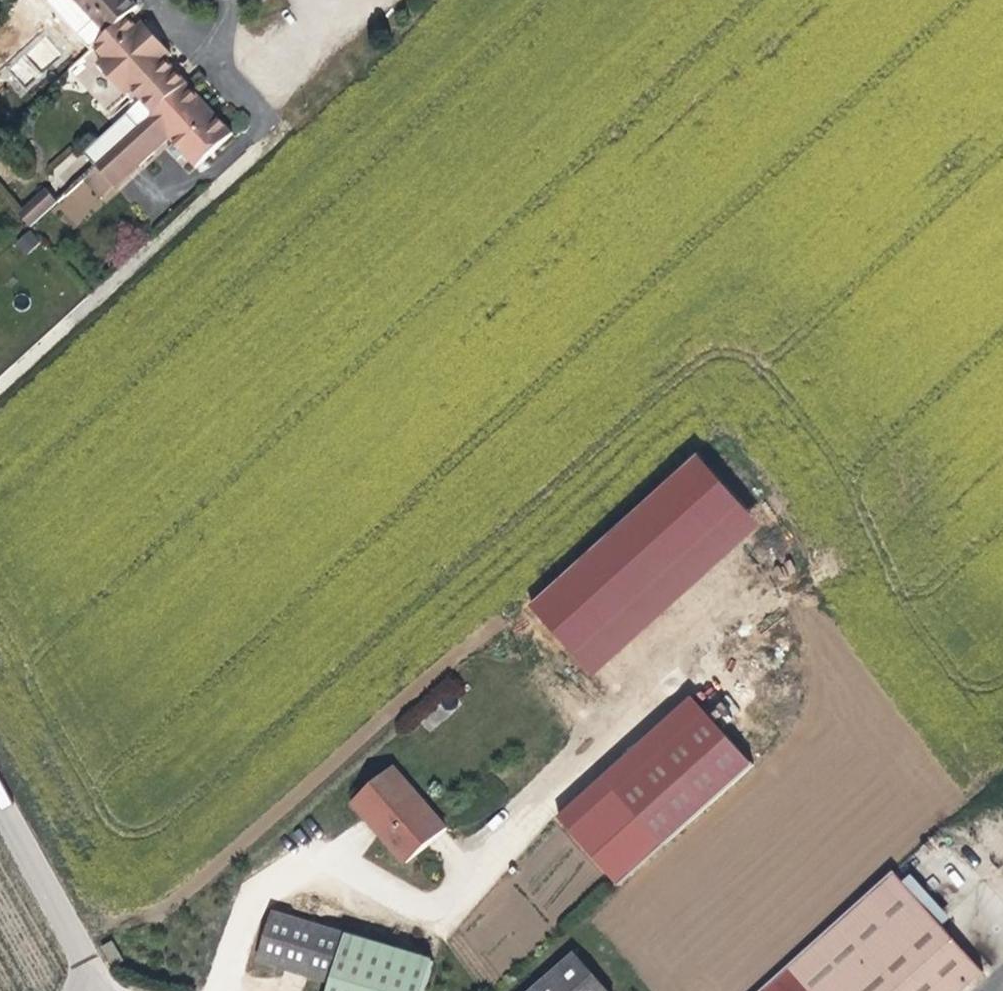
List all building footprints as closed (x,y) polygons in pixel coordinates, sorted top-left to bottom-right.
[(134,11),(124,0),(61,0),(70,11),(58,23),(71,40),(86,28),(94,21),(107,36),(123,20),(134,11)] [(138,104),(172,74),(162,63),(168,58),(157,44),(148,50),(132,31),(123,20),(107,36),(98,44),(88,53),(97,63),(93,66),(108,84),(115,78),(129,93),(138,104)] [(86,28),(98,44),(107,36),(94,21),(86,28)] [(140,25),(132,31),(148,50),(157,44),(140,25)] [(149,116),(182,86),(172,74),(138,104),(149,116)] [(115,78),(108,84),(122,100),(129,93),(115,78)] [(229,137),(182,86),(149,116),(135,129),(92,169),(111,190),(150,154),(140,142),(154,130),(165,142),(169,147),(179,159),(190,172),(229,137)] [(135,129),(149,116),(138,104),(125,115),(135,129)] [(80,155),(92,169),(135,129),(125,115),(80,155)] [(140,142),(150,154),(165,142),(154,130),(140,142)] [(170,166),(179,159),(169,147),(159,154),(170,166)] [(92,169),(78,182),(96,203),(111,190),(92,169)] [(17,212),(30,226),(56,201),(43,187),(17,212)] [(25,255),(40,241),(29,228),(13,243),(25,255)] [(695,454),(527,605),(591,676),(759,525),(695,454)] [(427,730),(470,695),(452,673),(393,721),(405,736),(421,723),(427,730)] [(661,850),(750,769),(690,703),(554,824),(568,839),(613,798),(661,850)] [(376,826),(376,838),(401,867),(442,833),(391,772),(356,802),(376,826)] [(568,839),(614,891),(661,850),(613,798),(568,839)] [(984,977),(957,947),(893,876),(766,990),(969,990),(984,977)] [(429,965),(268,916),(253,964),(326,987),(325,990),(421,990),(429,965)] [(573,962),(540,990),(599,990),(573,962)]
